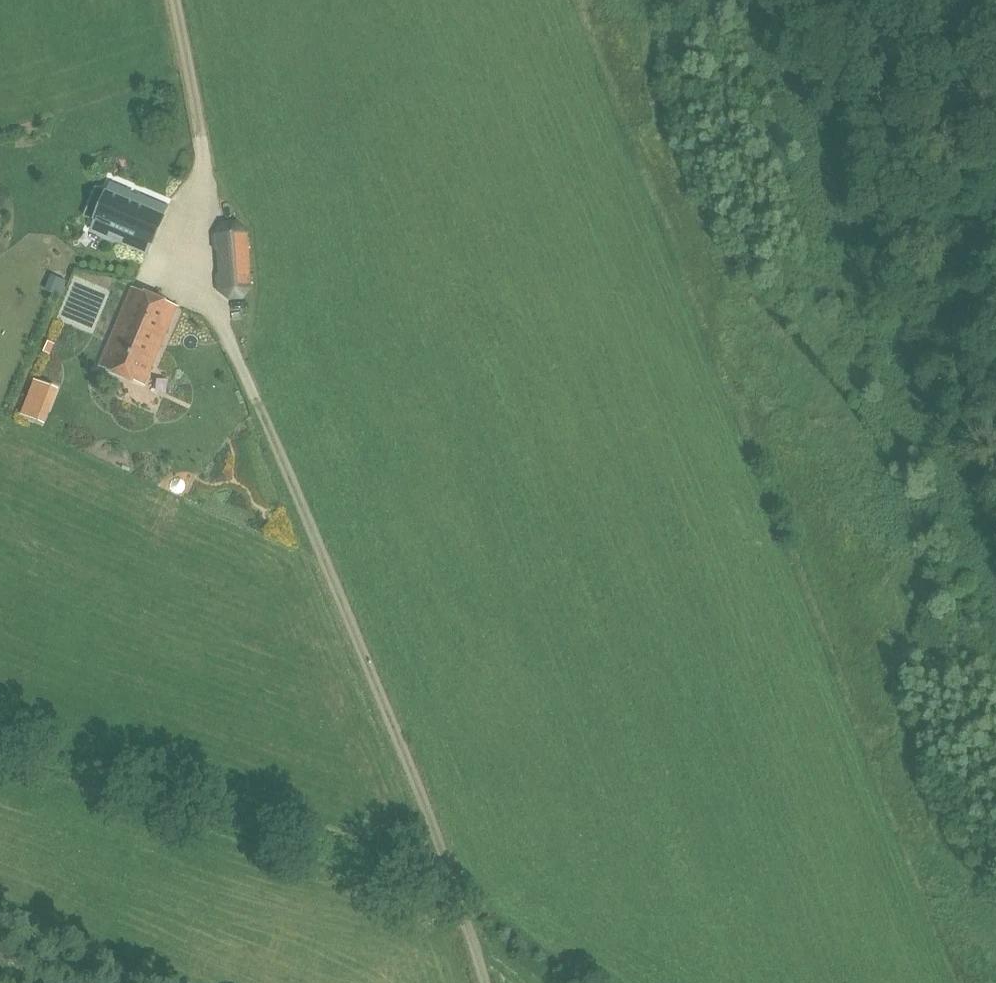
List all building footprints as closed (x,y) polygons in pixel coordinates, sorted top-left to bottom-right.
[(165,208),(109,185),(91,229),(147,252),(165,208)] [(224,224),(215,234),(216,249),(247,246),(246,231),(236,223),(224,224)] [(241,297),(250,288),(249,273),(218,275),(220,290),(230,298),(241,297)] [(133,287),(100,366),(145,384),(177,305),(133,287)] [(30,393),(51,401),(57,386),(35,378),(30,393)]
